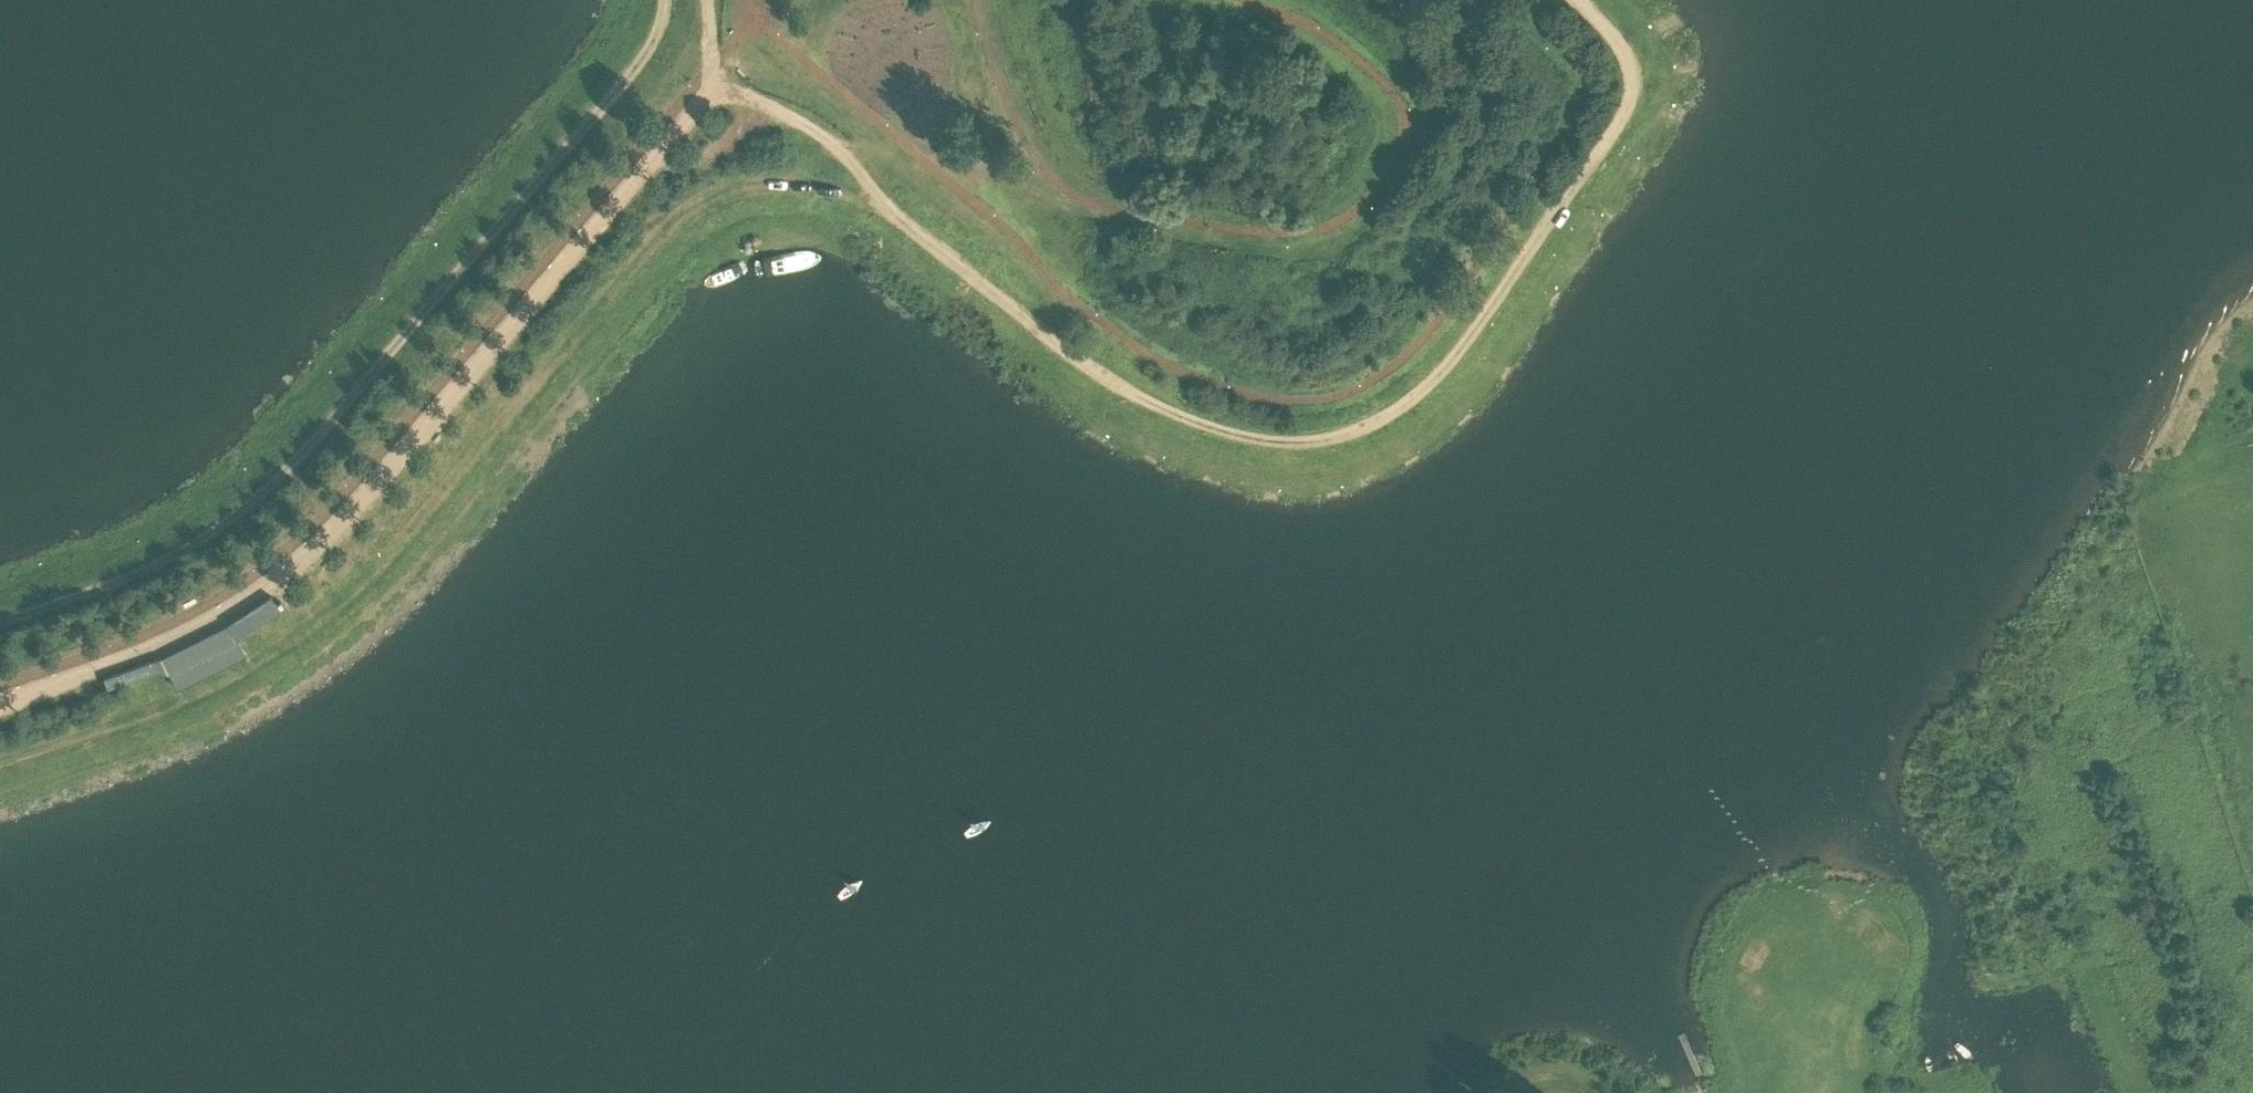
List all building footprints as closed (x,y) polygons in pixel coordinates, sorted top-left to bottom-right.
[(225,622),(160,654),(167,669),(233,637),(279,607),(270,593),(225,622)]
